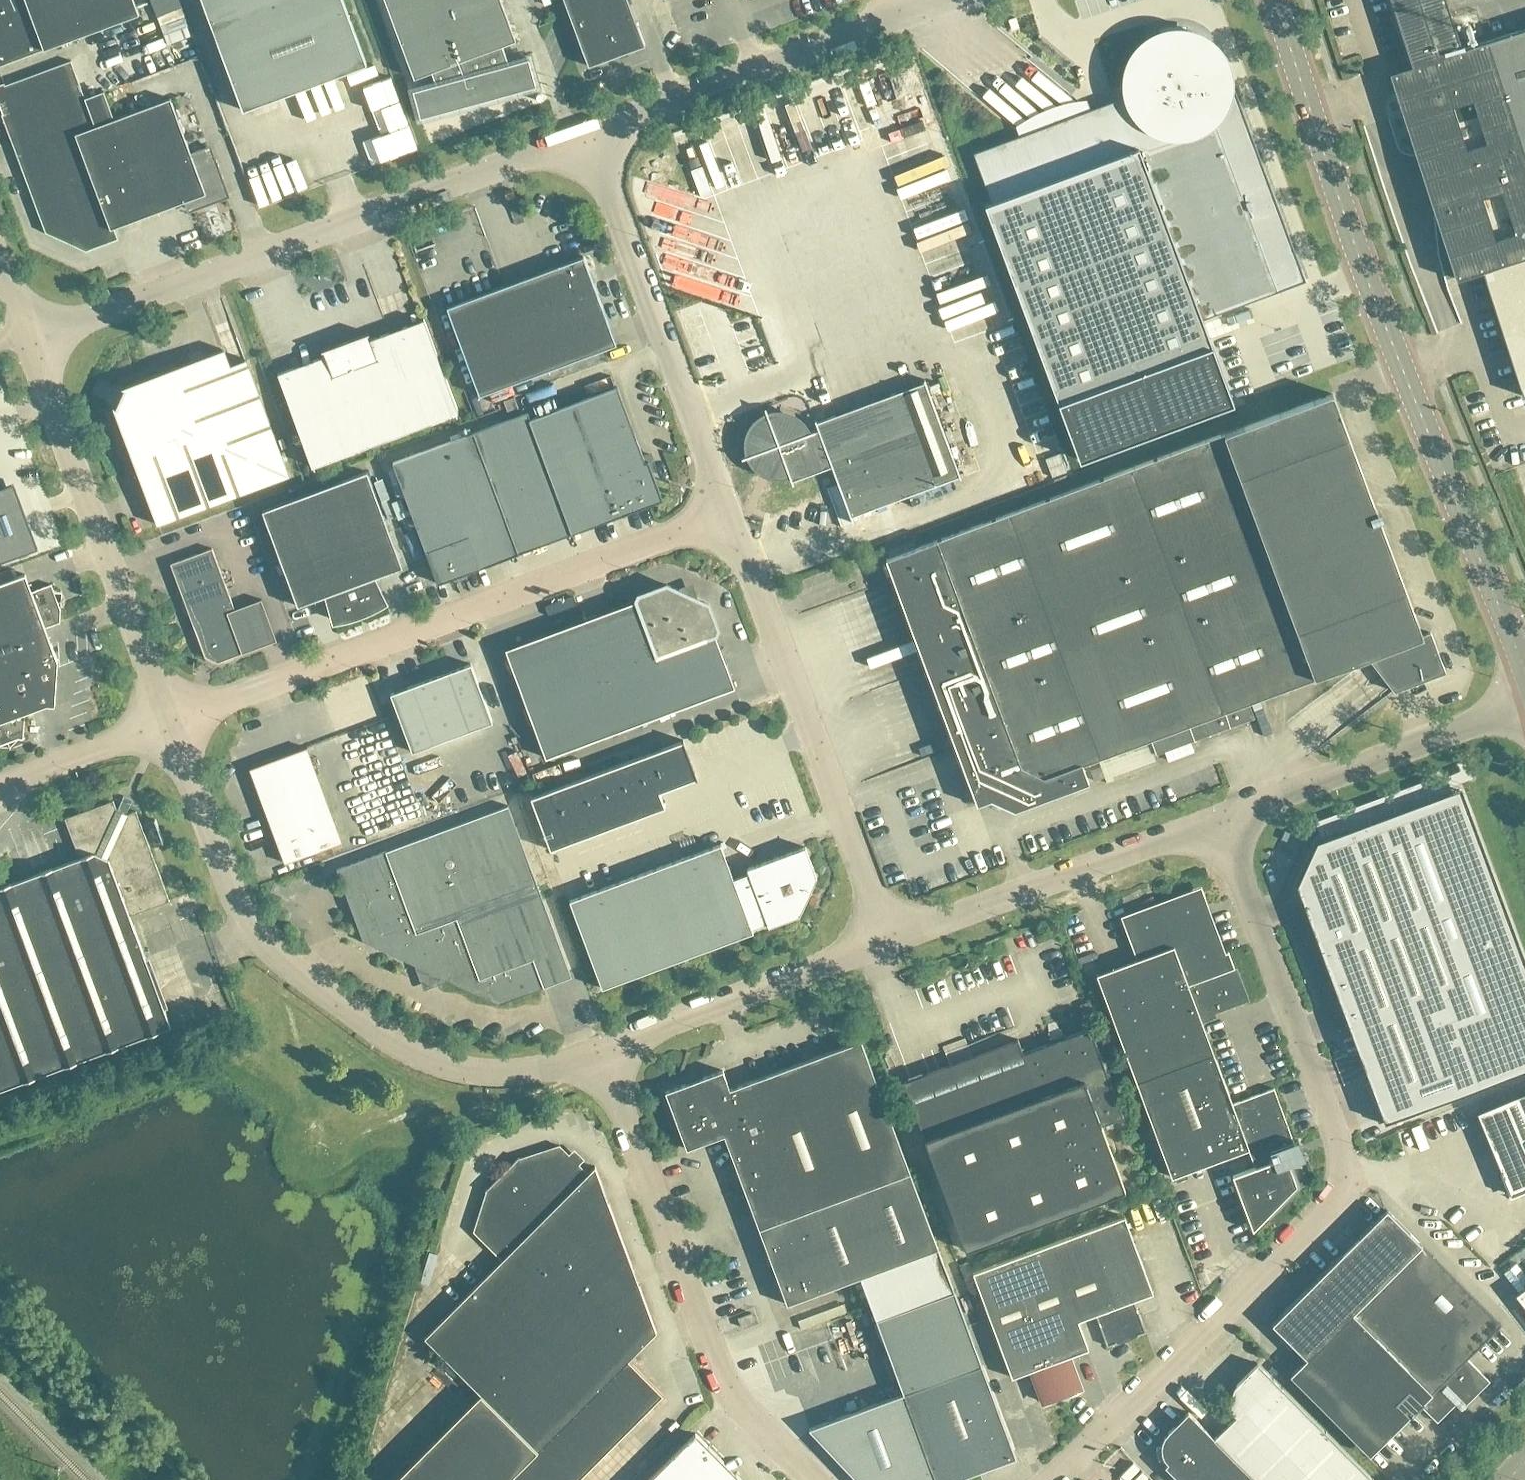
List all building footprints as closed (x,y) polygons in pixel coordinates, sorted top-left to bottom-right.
[(134,0),(0,0),(0,65),(140,14),(134,0)] [(157,16),(182,6),(180,0),(151,0),(157,16)] [(344,0),(203,0),(243,109),(367,63),(344,0)] [(502,0),(386,0),(414,77),(432,70),(436,83),(413,89),(420,117),(537,85),(529,58),(509,63),(502,44),(516,39),(502,0)] [(629,0),(564,0),(589,65),(645,44),(629,0)] [(1462,48),(1446,0),(1391,0),(1413,65),(1390,73),(1435,215),(1456,279),(1483,270),(1523,393),(1522,393),(1522,395),(1524,394),(1524,28),(1462,48)] [(1203,318),(1306,280),(1224,59),(1224,60),(1220,54),(1216,49),(1214,46),(1211,44),(1208,41),(1204,38),(1200,37),(1197,35),(1194,34),(1190,33),(1185,32),(1181,32),(1178,32),(1177,29),(1169,30),(1169,32),(1166,33),(1162,34),(1157,36),(1152,39),(1148,42),(1145,44),(1141,48),(1137,52),(1135,56),(1132,60),(1131,64),(1129,69),(1128,74),(1127,78),(1127,84),(1128,89),(1129,95),(974,152),(992,201),(986,203),(1080,459),(1234,402),(1203,318)] [(71,59),(5,84),(0,86),(0,103),(8,125),(85,97),(71,59)] [(150,214),(114,118),(104,90),(85,97),(8,125),(47,230),(86,248),(116,237),(113,228),(150,214)] [(228,195),(210,147),(192,154),(171,97),(134,111),(170,206),(186,200),(190,209),(228,195)] [(170,206),(134,111),(114,118),(150,214),(170,206)] [(617,344),(606,314),(584,255),(447,306),(480,395),(617,344)] [(458,411),(424,319),(370,339),(368,334),(369,333),(369,332),(321,349),(321,351),(323,350),(325,356),(278,373),(312,465),(458,411)] [(289,474),(246,359),(230,365),(224,349),(123,387),(125,388),(117,407),(114,405),(157,523),(289,474)] [(936,407),(925,379),(924,379),(925,381),(817,421),(816,419),(815,419),(818,429),(801,435),(800,433),(799,430),(797,428),(795,426),(793,425),(792,424),(790,423),(787,422),(785,421),(782,420),(779,420),(776,420),(774,420),(770,422),(768,422),(766,424),(763,426),(762,427),(760,429),(759,431),(757,433),(756,434),(756,436),(755,438),(755,441),(754,443),(754,445),(755,448),(755,449),(756,452),(744,456),(745,457),(754,454),(755,457),(756,459),(759,462),(760,464),(763,466),(765,468),(769,470),(772,470),(774,471),(776,471),(779,471),(782,471),(785,470),(787,470),(792,481),(793,481),(792,479),(832,465),(838,483),(827,487),(841,525),(854,521),(852,515),(959,475),(960,477),(961,477),(943,427),(936,407)] [(648,460),(645,461),(617,386),(530,419),(551,476),(572,532),(663,499),(648,460)] [(1315,676),(1368,656),(1395,691),(1446,672),(1431,632),(1423,635),(1333,393),(886,558),(963,766),(978,804),(991,799),(1015,810),(1089,782),(1082,764),(1098,758),(1107,782),(1158,763),(1149,739),(1151,738),(1156,753),(1255,717),(1249,702),(1316,677),(1315,676)] [(519,552),(572,532),(551,476),(530,419),(527,412),(393,461),(438,582),(519,552)] [(403,566),(367,471),(262,510),(298,605),(328,594),(335,619),(346,617),(351,616),(356,614),(362,612),(365,611),(375,606),(379,604),(384,601),(372,577),(403,566)] [(9,488),(0,491),(0,557),(31,546),(21,519),(23,518),(24,516),(25,515),(26,513),(23,506),(21,504),(20,504),(17,503),(16,504),(9,488)] [(402,497),(392,501),(398,518),(409,514),(402,497)] [(277,640),(262,598),(235,608),(212,547),(171,563),(204,652),(205,656),(218,661),(221,660),(222,660),(277,640)] [(0,583),(0,744),(8,741),(10,748),(11,747),(9,741),(19,737),(19,738),(24,738),(26,707),(36,703),(55,705),(58,661),(45,627),(49,625),(60,621),(61,609),(58,602),(64,600),(63,599),(58,601),(54,591),(55,591),(52,583),(36,589),(32,591),(26,573),(0,583)] [(735,686),(717,638),(715,633),(716,633),(718,628),(717,628),(708,603),(709,603),(696,597),(696,598),(692,599),(680,593),(679,590),(679,589),(667,583),(666,584),(639,594),(636,598),(637,599),(505,648),(546,757),(735,686)] [(493,721),(471,663),(391,693),(412,751),(493,721)] [(684,740),(531,796),(551,849),(666,806),(660,791),(697,777),(684,740)] [(342,841),(307,747),(250,768),(285,862),(342,841)] [(1104,776),(1101,766),(1091,770),(1095,780),(1104,776)] [(405,797),(395,767),(353,780),(364,816),(384,810),(382,804),(405,797)] [(1296,883),(1304,903),(1328,895),(1376,1024),(1352,1032),(1367,1072),(1384,1119),(1385,1121),(1524,1069),(1524,962),(1460,787),(1324,838),(1323,836),(1316,839),(1296,883)] [(108,791),(29,821),(114,1048),(192,1019),(108,791)] [(572,976),(508,805),(386,850),(337,868),(364,941),(417,965),(418,965),(421,975),(436,982),(446,978),(446,979),(446,978),(500,1003),(544,987),(544,986),(545,986),(543,980),(569,971),(571,976),(572,976)] [(800,914),(806,899),(817,877),(806,846),(747,868),(749,872),(734,878),(721,843),(569,899),(602,988),(754,931),(753,928),(768,922),(769,926),(800,914)] [(1221,954),(1198,893),(1129,919),(1135,935),(1143,957),(1151,980),(1221,954)] [(24,941),(0,950),(0,1045),(46,1000),(24,941)] [(1233,1103),(1203,1022),(1200,1015),(1246,998),(1235,967),(1229,951),(1221,954),(1151,980),(1143,957),(1097,974),(1173,1176),(1249,1148),(1255,1166),(1233,1175),(1253,1229),(1298,1184),(1289,1160),(1288,1160),(1293,1150),(1297,1149),(1274,1087),(1233,1103)] [(1091,998),(1080,1003),(1084,1012),(1095,1008),(1091,998)] [(1126,1190),(1103,1124),(1124,1116),(1091,1027),(1023,1052),(1018,1038),(904,1081),(966,1249),(1126,1190)] [(723,1069),(666,1091),(687,1148),(725,1134),(749,1199),(900,1143),(861,1039),(730,1088),(723,1069)] [(1515,1097),(1478,1112),(1503,1173),(1504,1173),(1502,1167),(1524,1158),(1524,1093),(1515,1097)] [(900,1143),(749,1199),(760,1228),(788,1303),(861,1276),(876,1318),(955,1289),(938,1247),(910,1172),(900,1143)] [(396,1478),(396,1479),(577,1479),(664,1394),(629,1359),(657,1331),(608,1200),(595,1165),(588,1173),(560,1144),(520,1157),(519,1156),(485,1190),(487,1191),(474,1230),(488,1244),(502,1259),(424,1337),(480,1393),(396,1478)] [(1273,1323),(1308,1358),(1305,1361),(1384,1441),(1421,1404),(1438,1421),(1460,1399),(1466,1404),(1490,1380),(1467,1358),(1502,1324),(1387,1209),(1318,1278),(1273,1323)] [(1154,1292),(1129,1224),(1125,1215),(1050,1243),(1079,1320),(1096,1313),(1107,1345),(1146,1331),(1134,1299),(1154,1292)] [(1079,1320),(1050,1243),(973,1271),(1012,1376),(1031,1369),(1043,1401),(1082,1387),(1070,1355),(1089,1348),(1079,1320)] [(1517,1294),(1524,1305),(1524,1287),(1517,1294)] [(809,1428),(858,1479),(969,1479),(967,1475),(1017,1456),(982,1364),(955,1289),(876,1318),(904,1392),(875,1403),(809,1428)] [(755,1322),(751,1312),(738,1317),(741,1326),(755,1322)] [(1258,1363),(1236,1384),(1237,1385),(1235,1386),(1235,1388),(1234,1389),(1233,1391),(1232,1394),(1231,1397),(1231,1400),(1231,1403),(1232,1406),(1233,1407),(1234,1410),(1236,1413),(1237,1415),(1214,1438),(1188,1412),(1168,1431),(1168,1432),(1165,1436),(1162,1441),(1161,1448),(1163,1455),(1166,1460),(1168,1462),(1165,1466),(1179,1479),(1375,1479),(1258,1363)] [(710,1446),(709,1446),(695,1432),(648,1479),(743,1479),(710,1446)]
